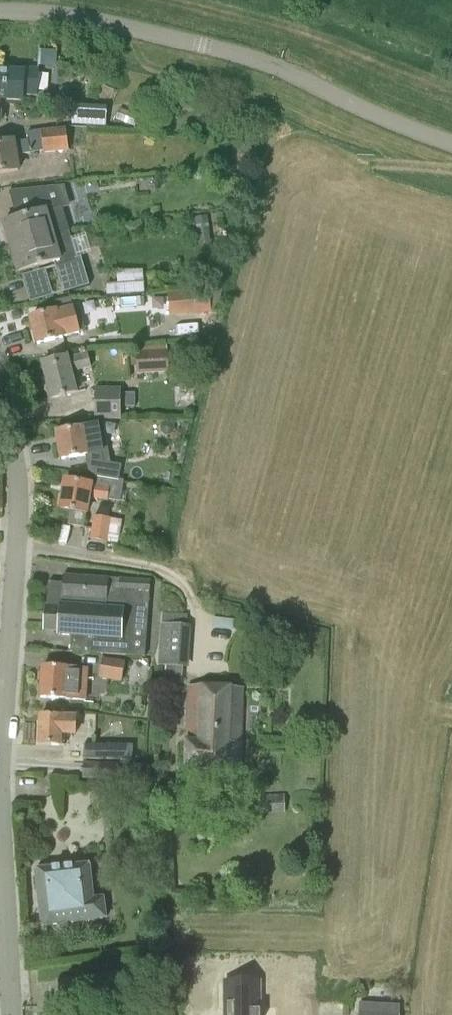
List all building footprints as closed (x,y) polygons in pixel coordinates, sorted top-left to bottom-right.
[(23,97),(38,98),(39,72),(0,70),(0,117),(1,100),(22,101),(23,97)] [(265,113),(253,108),(249,119),(261,123),(265,113)] [(44,154),(68,152),(66,128),(41,130),(44,154)] [(17,156),(30,154),(28,141),(14,143),(14,141),(0,144),(0,173),(19,170),(17,156)] [(253,177),(245,167),(239,172),(247,182),(253,177)] [(65,186),(10,190),(18,217),(3,222),(10,247),(69,230),(63,211),(71,209),(65,186)] [(196,226),(197,245),(210,243),(207,216),(192,218),(192,226),(196,226)] [(69,230),(10,247),(17,273),(53,262),(63,294),(89,286),(81,258),(77,259),(69,230)] [(105,287),(107,299),(145,295),(144,283),(118,286),(105,287)] [(211,311),(217,310),(222,289),(209,290),(211,311)] [(209,290),(168,293),(170,317),(211,314),(211,311),(209,290)] [(30,317),(37,344),(85,332),(79,307),(73,308),(71,298),(53,303),(55,311),(30,317)] [(137,374),(168,373),(167,346),(135,347),(137,374)] [(77,392),(73,374),(91,369),(88,353),(69,358),(68,356),(42,363),(52,399),(77,392)] [(95,420),(102,420),(121,420),(121,388),(95,388),(95,420)] [(164,421),(160,425),(160,431),(164,435),(170,435),(174,431),(174,425),(170,421),(164,421)] [(86,440),(100,438),(98,426),(86,428),(86,427),(57,432),(62,459),(88,454),(86,440)] [(98,477),(119,480),(121,465),(100,461),(98,477)] [(60,509),(70,510),(67,526),(84,528),(87,513),(88,513),(90,499),(107,502),(108,500),(121,502),(124,481),(119,480),(98,477),(97,485),(92,484),(65,479),(60,509)] [(89,539),(107,543),(112,519),(94,516),(89,539)] [(145,656),(151,581),(63,574),(63,582),(48,581),(45,630),(59,631),(59,634),(73,635),(72,651),(145,656)] [(166,667),(165,683),(182,684),(183,668),(189,668),(192,627),(187,626),(187,615),(163,614),(162,625),(161,625),(158,667),(166,667)] [(99,679),(122,683),(125,662),(103,658),(99,679)] [(86,700),(87,677),(81,676),(82,668),(42,666),(41,697),(86,700)] [(241,773),(244,687),(188,685),(186,767),(241,773)] [(39,744),(65,745),(65,734),(75,734),(75,716),(40,715),(39,744)] [(83,759),(133,761),(133,746),(84,744),(83,759)] [(119,764),(83,763),(82,777),(107,778),(118,779),(119,764)] [(263,815),(285,814),(284,794),(263,795),(263,815)] [(42,925),(106,918),(104,897),(94,898),(90,863),(36,869),(42,925)] [(395,987),(384,986),(383,997),(394,997),(395,987)] [(225,990),(225,1014),(259,1014),(260,990),(225,990)] [(399,1007),(360,1004),(360,1014),(399,1014),(399,1007)]
